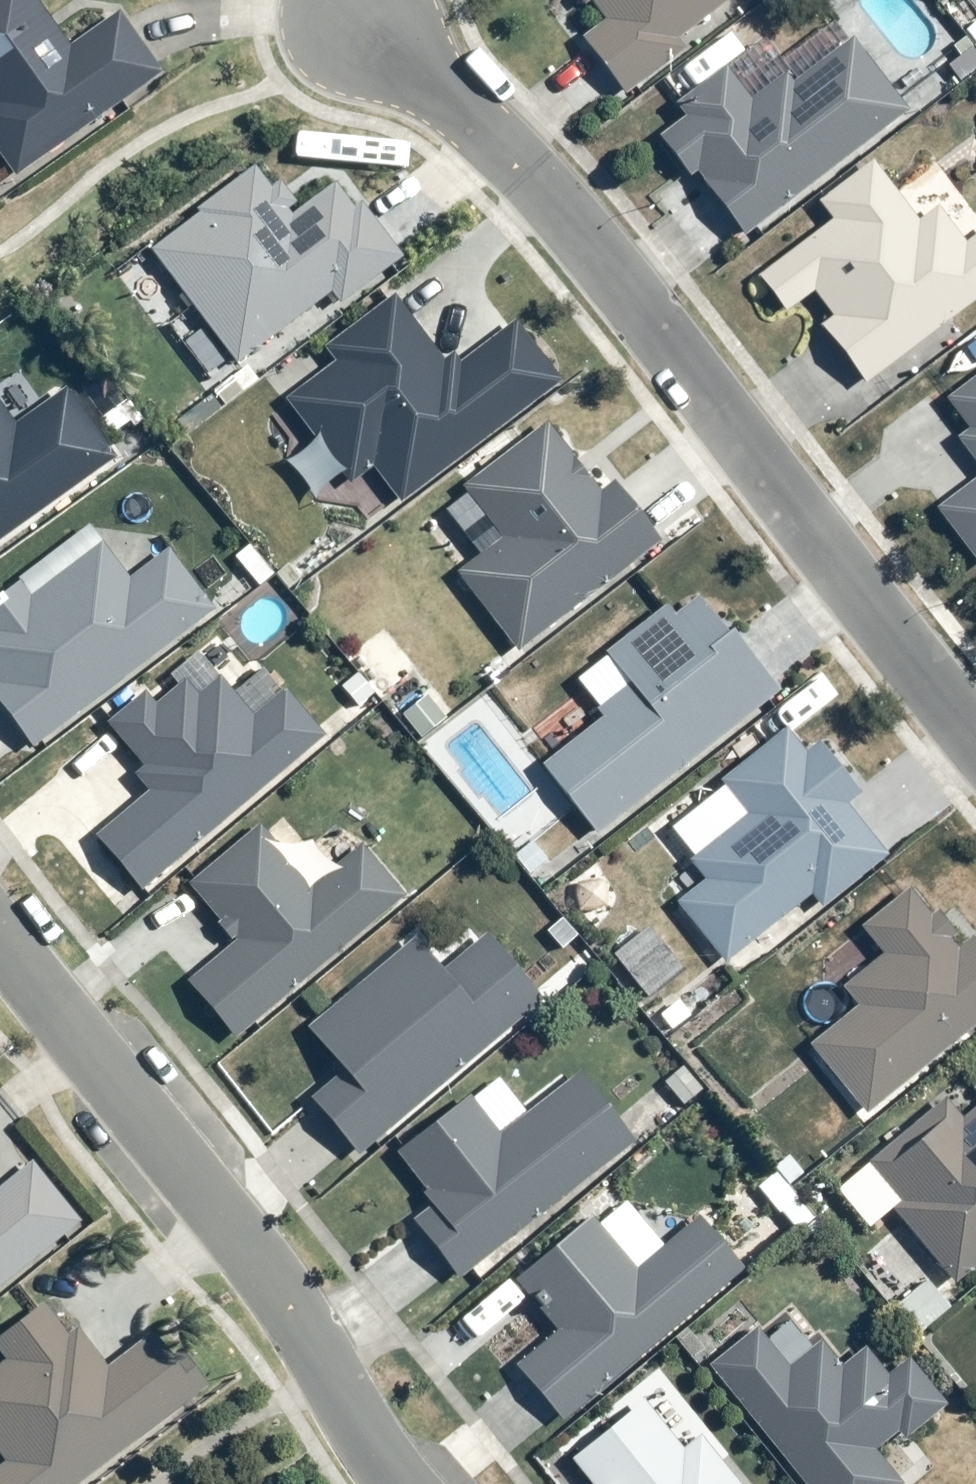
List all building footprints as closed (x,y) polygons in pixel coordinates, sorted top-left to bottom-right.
[(3,172),(155,68),(109,7),(60,40),(31,0),(0,0),(0,167),(3,172)] [(595,15),(573,33),(607,79),(711,0),(584,0),(595,15)] [(684,165),(732,229),(894,105),(841,32),(748,103),(716,63),(665,98),(674,111),(651,135),(675,170),(684,165)] [(857,381),(975,287),(975,222),(956,239),(929,203),(909,216),(865,157),(807,196),(819,213),(744,268),(775,306),(799,289),(817,308),(806,316),(857,381)] [(140,244),(226,357),(319,290),(331,300),(392,252),(330,173),(281,209),(248,170),(140,244)] [(438,362),(382,290),(313,343),(325,359),(276,397),(342,480),(364,464),(393,499),(554,378),(503,317),(438,362)] [(937,396),(975,447),(975,368),(937,396)] [(121,462),(68,384),(13,421),(0,401),(0,543),(121,462)] [(446,571),(507,645),(650,539),(604,478),(591,489),(539,420),(452,485),(494,532),(446,571)] [(970,561),(975,556),(975,467),(927,506),(970,561)] [(33,751),(217,613),(172,553),(130,581),(104,546),(0,617),(0,709),(33,751)] [(532,758),(586,828),(769,687),(688,585),(600,655),(626,686),(532,758)] [(96,837),(143,891),(326,738),(287,692),(252,719),(222,680),(199,699),(186,685),(157,707),(147,697),(108,723),(160,782),(96,837)] [(794,746),(777,724),(711,776),(739,807),(678,856),(694,876),(669,900),(716,960),(873,844),(838,800),(849,793),(806,737),(794,746)] [(177,977),(224,1035),(396,893),(352,843),(300,883),(250,821),(178,878),(227,936),(177,977)] [(855,1105),(975,1009),(975,951),(962,932),(949,942),(900,885),(853,924),(874,949),(834,985),(847,1001),(803,1041),(855,1105)] [(296,1094),(346,1152),(534,996),(477,931),(431,969),(405,935),(299,1024),(330,1066),(296,1094)] [(403,1218),(447,1273),(625,1138),(575,1069),(491,1131),(462,1094),(389,1148),(427,1200),(403,1218)] [(941,1278),(975,1249),(975,1097),(952,1118),(934,1096),(862,1160),(894,1197),(880,1207),(941,1278)] [(86,1220),(40,1163),(0,1194),(0,1289),(86,1220)] [(506,1363),(550,1420),(734,1266),(693,1213),(633,1262),(590,1209),(507,1277),(548,1326),(506,1363)] [(214,1385),(168,1328),(110,1376),(54,1305),(0,1342),(0,1343),(11,1360),(0,1368),(0,1450),(9,1461),(0,1468),(0,1483),(79,1483),(214,1385)] [(700,1363),(797,1483),(890,1483),(892,1482),(865,1451),(886,1433),(892,1438),(935,1400),(898,1356),(876,1372),(856,1347),(830,1365),(809,1339),(778,1363),(746,1325),(700,1363)] [(635,1397),(562,1456),(584,1483),(732,1483),(691,1434),(674,1445),(635,1397)]
